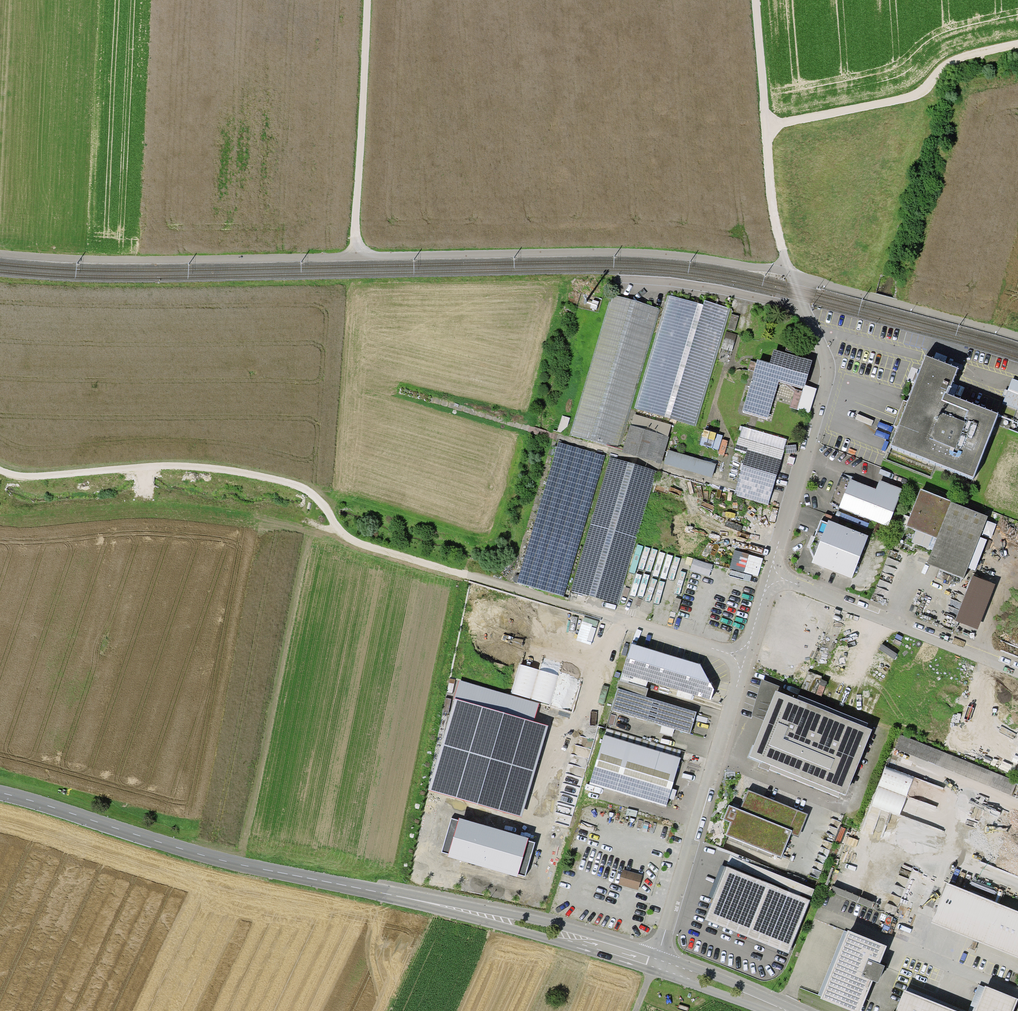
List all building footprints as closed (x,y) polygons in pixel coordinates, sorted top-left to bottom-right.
[(703,305),(668,295),(635,410),(694,427),(728,307),(705,300),(703,305)] [(658,309),(612,296),(572,435),(618,449),(658,309)] [(771,362),(759,358),(744,411),(768,418),(779,379),(805,387),(813,360),(775,349),(771,362)] [(926,361),(891,450),(972,481),(997,418),(946,398),(956,373),(926,361)] [(1011,378),(1001,403),(1017,410),(1017,381),(1011,378)] [(669,436),(629,425),(622,452),(661,463),(669,436)] [(787,439),(742,426),(735,450),(746,453),(735,495),(768,504),(787,439)] [(604,455),(557,441),(517,582),(564,595),(604,455)] [(716,464),(668,450),(664,463),(712,477),(716,464)] [(609,457),(571,590),(618,603),(656,470),(609,457)] [(838,504),(837,507),(886,525),(900,488),(877,479),(873,488),(839,475),(829,500),(838,504)] [(987,516),(917,488),(903,525),(934,537),(923,563),(962,579),(987,516)] [(865,535),(825,520),(824,522),(818,520),(811,536),(809,535),(805,546),(807,547),(811,555),(808,562),(848,578),(865,535)] [(610,710),(690,733),(697,711),(647,696),(651,682),(712,699),(715,688),(701,664),(630,643),(610,710)] [(779,687),(759,679),(749,715),(759,719),(745,756),(767,765),(766,769),(835,797),(837,793),(842,795),(869,729),(776,692),(779,687)] [(681,757),(604,734),(589,784),(666,807),(681,757)] [(901,736),(896,750),(1012,796),(1017,782),(901,736)] [(741,811),(728,806),(723,820),(730,823),(725,837),(782,859),(792,835),(799,838),(808,815),(749,792),(741,811)] [(809,899),(727,866),(705,919),(787,952),(809,899)] [(642,875),(623,869),(618,885),(638,890),(642,875)] [(931,922),(1017,958),(1017,912),(947,883),(931,922)] [(848,931),(821,998),(854,1010),(860,1010),(886,946),(848,931)] [(1017,1002),(1017,1001),(982,987),(972,1010),(1014,1010),(1017,1002)] [(897,1010),(949,1010),(905,993),(897,1010)]
